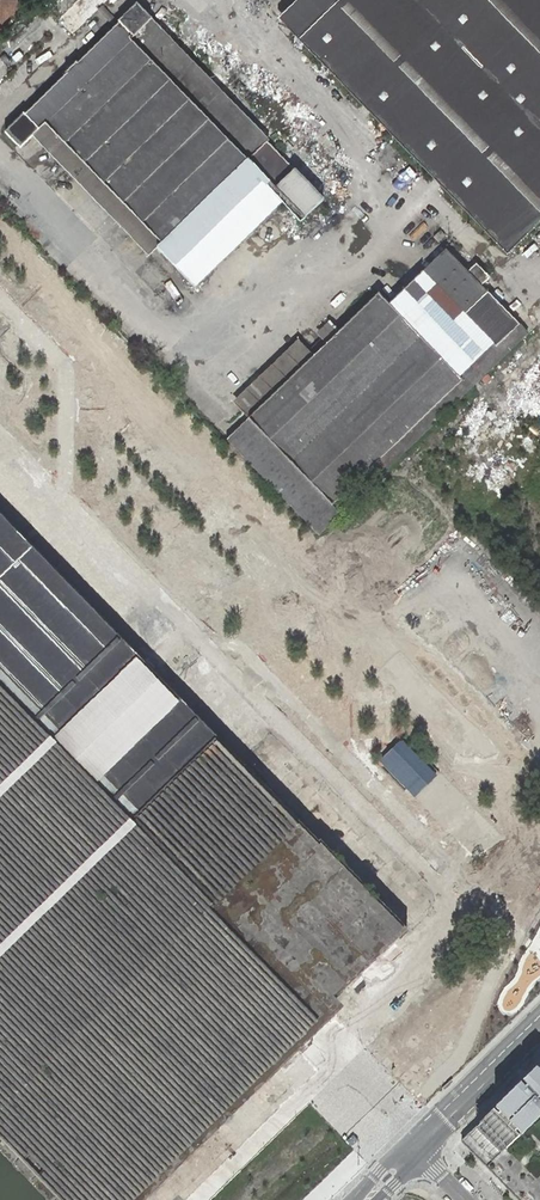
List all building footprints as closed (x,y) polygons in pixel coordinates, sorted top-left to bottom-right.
[(1,21),(3,19),(9,13),(23,0),(0,0),(0,19),(1,21)] [(96,18),(93,15),(100,9),(91,0),(77,0),(57,18),(74,37),(96,18)] [(298,36),(335,0),(292,0),(277,15),(293,31),(298,36)] [(298,36),(363,103),(371,111),(434,176),(441,184),(507,251),(539,219),(539,0),(335,0),(298,36)] [(166,244),(161,248),(198,286),(281,204),(300,223),(325,198),(268,141),(270,138),(136,3),(117,22),(118,23),(24,116),(23,114),(5,132),(20,147),(31,136),(38,129),(45,122),(56,133),(166,244)] [(49,140),(56,133),(45,122),(38,129),(49,140)] [(149,257),(161,248),(166,244),(56,133),(49,140),(38,129),(31,136),(149,257)] [(440,230),(434,236),(438,241),(444,235),(440,230)] [(312,356),(248,419),(227,439),(319,534),(340,513),(342,515),(528,334),(481,286),(490,278),(475,262),(467,271),(445,248),(388,303),(377,292),(326,342),(322,339),(308,352),(312,356)] [(373,269),(363,279),(375,292),(385,282),(373,269)] [(232,402),(248,419),(312,356),(308,352),(298,340),(232,402)] [(46,1199),(131,1199),(256,1077),(268,1089),(303,1055),(291,1043),(297,1038),(304,1046),(328,1022),(321,1015),(407,930),(169,686),(167,683),(156,671),(147,662),(0,512),(0,1152),(46,1199)] [(321,539),(307,549),(315,561),(329,552),(321,539)] [(301,592),(295,599),(305,608),(312,600),(301,592)] [(454,622),(464,613),(452,600),(443,610),(454,622)] [(457,624),(468,636),(477,628),(466,616),(457,624)] [(338,643),(350,657),(361,647),(349,633),(338,643)] [(362,671),(373,663),(364,651),(353,659),(362,671)] [(403,737),(393,747),(380,759),(415,795),(427,783),(438,773),(403,737)] [(492,806),(502,813),(509,801),(498,795),(492,806)] [(385,824),(378,831),(392,843),(398,836),(385,824)] [(401,842),(396,847),(406,858),(412,854),(401,842)] [(539,933),(539,926),(531,915),(519,925),(532,940),(539,933)] [(505,1151),(539,1116),(539,1062),(518,1084),(518,1085),(461,1141),(519,1199),(539,1199),(539,1186),(505,1151)]
